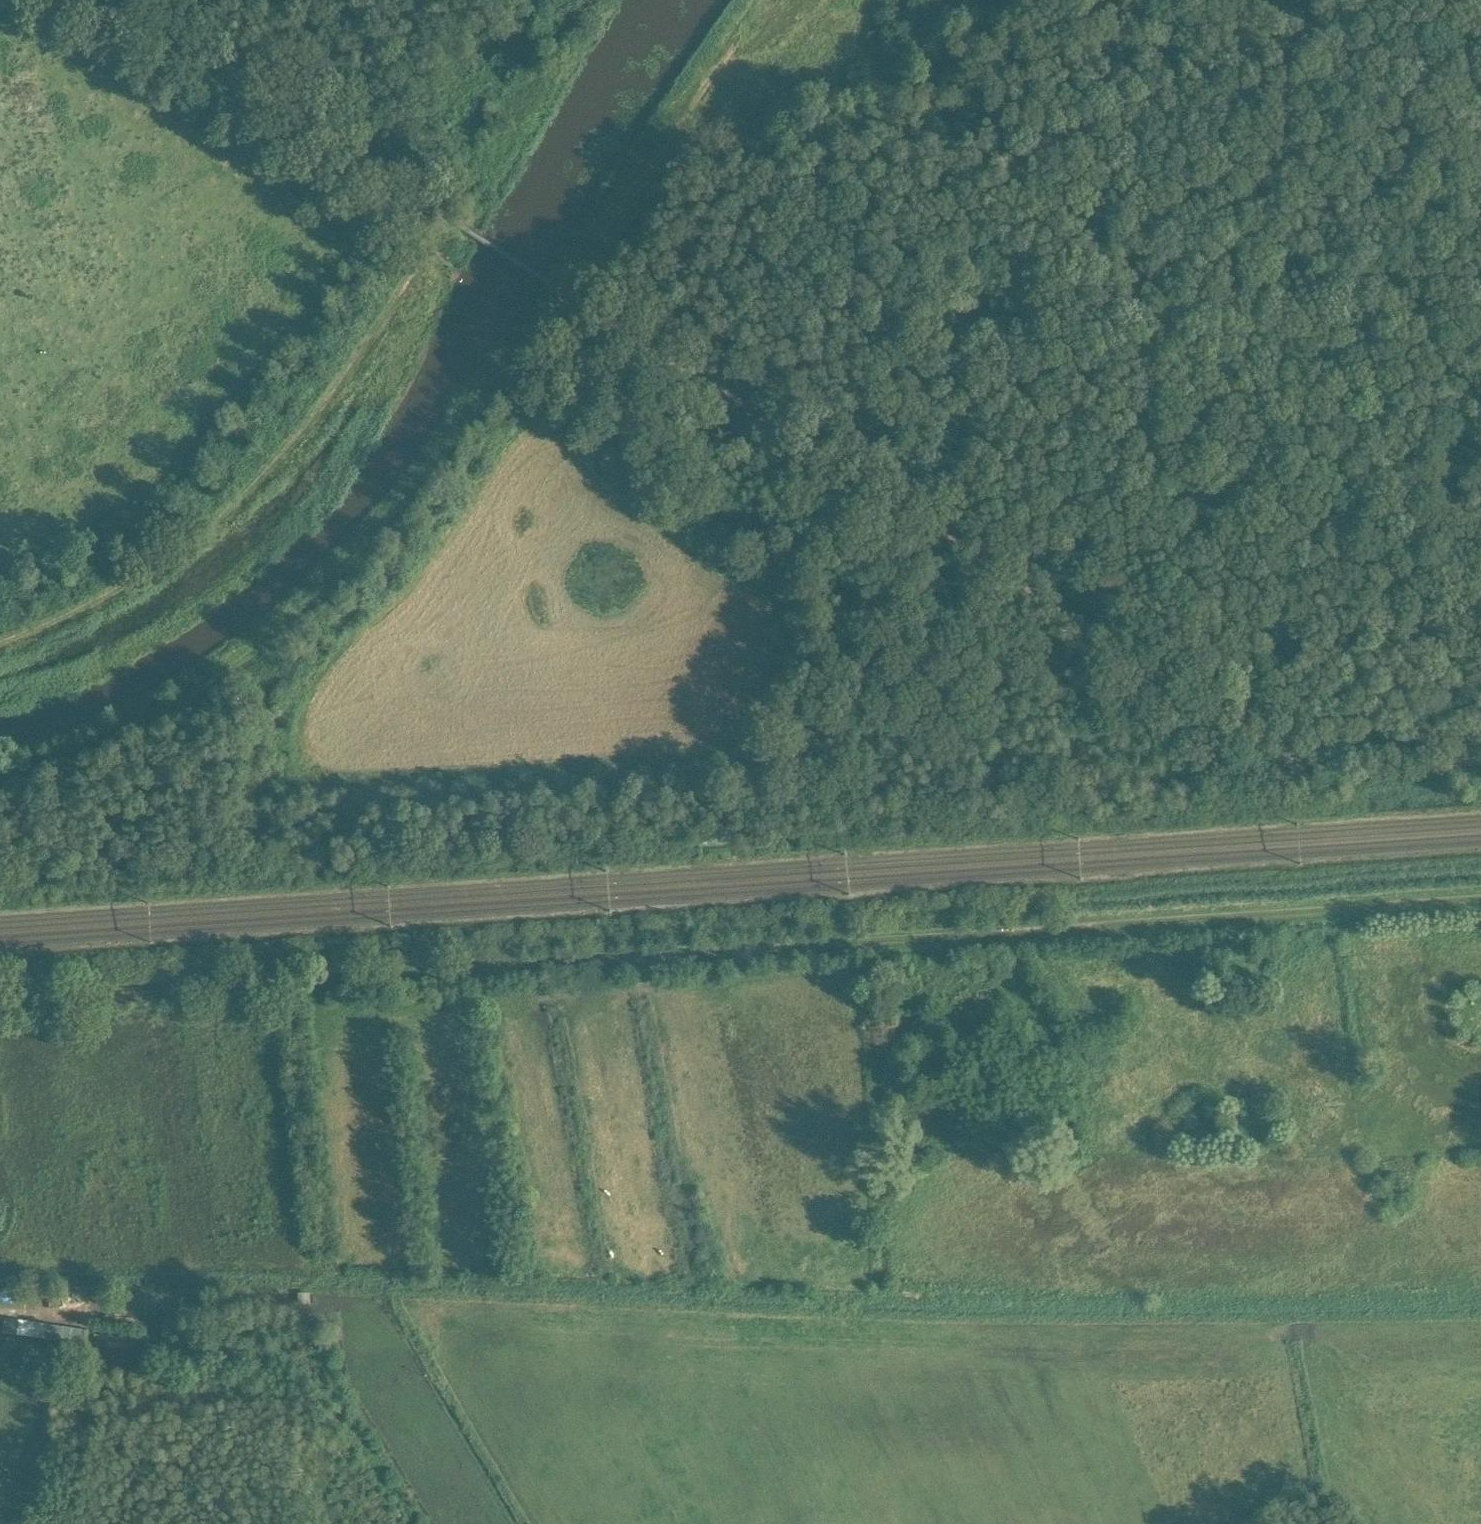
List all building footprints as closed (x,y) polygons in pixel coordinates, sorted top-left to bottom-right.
[(17,1321),(16,1337),(78,1339),(79,1324),(17,1321)]
